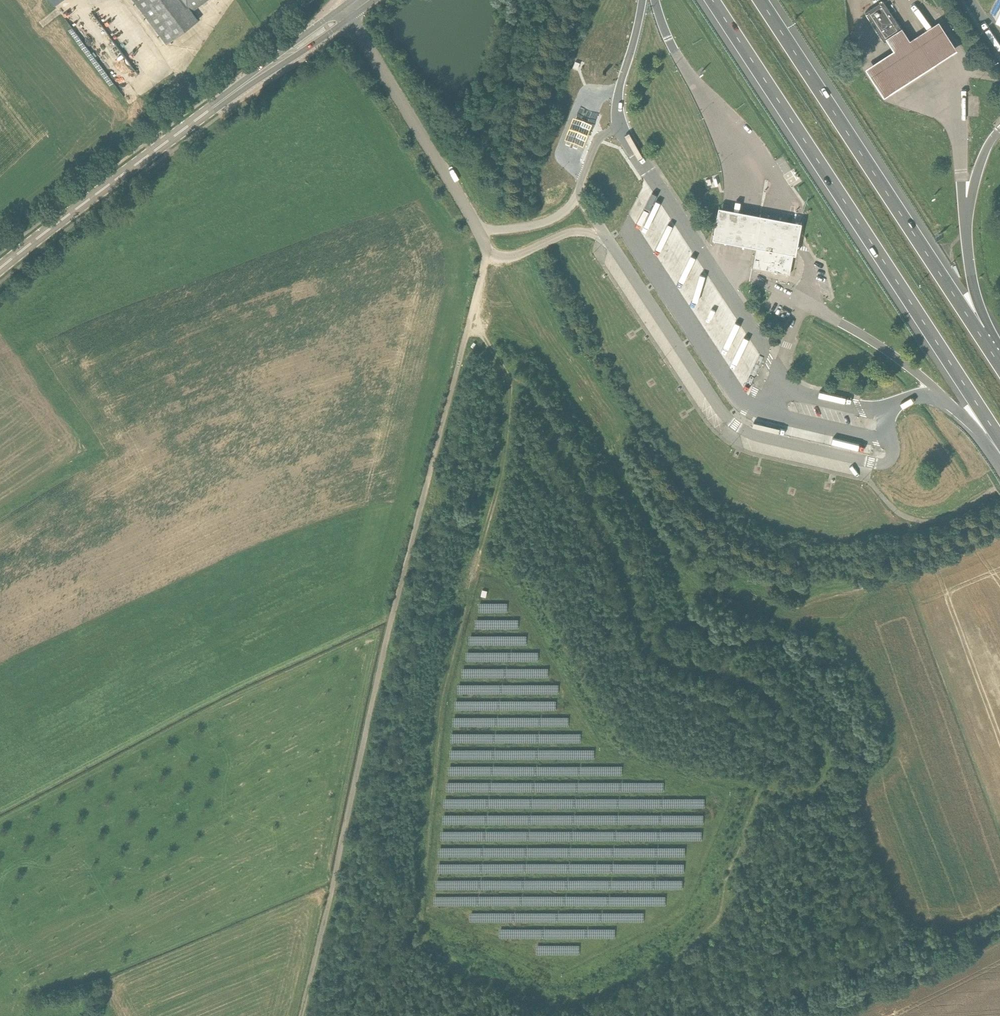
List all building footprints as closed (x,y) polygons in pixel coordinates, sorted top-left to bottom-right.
[(168,46),(199,21),(193,13),(210,0),(132,0),(168,46)] [(901,24),(894,12),(886,1),(885,0),(879,0),(866,8),(884,35),(901,24)] [(901,24),(884,35),(891,46),(865,63),(884,93),(957,45),(939,16),(909,36),(901,24)] [(718,209),(713,241),(796,256),(802,224),(718,209)] [(758,241),(753,267),(790,274),(793,254),(786,253),(788,246),(758,241)]
